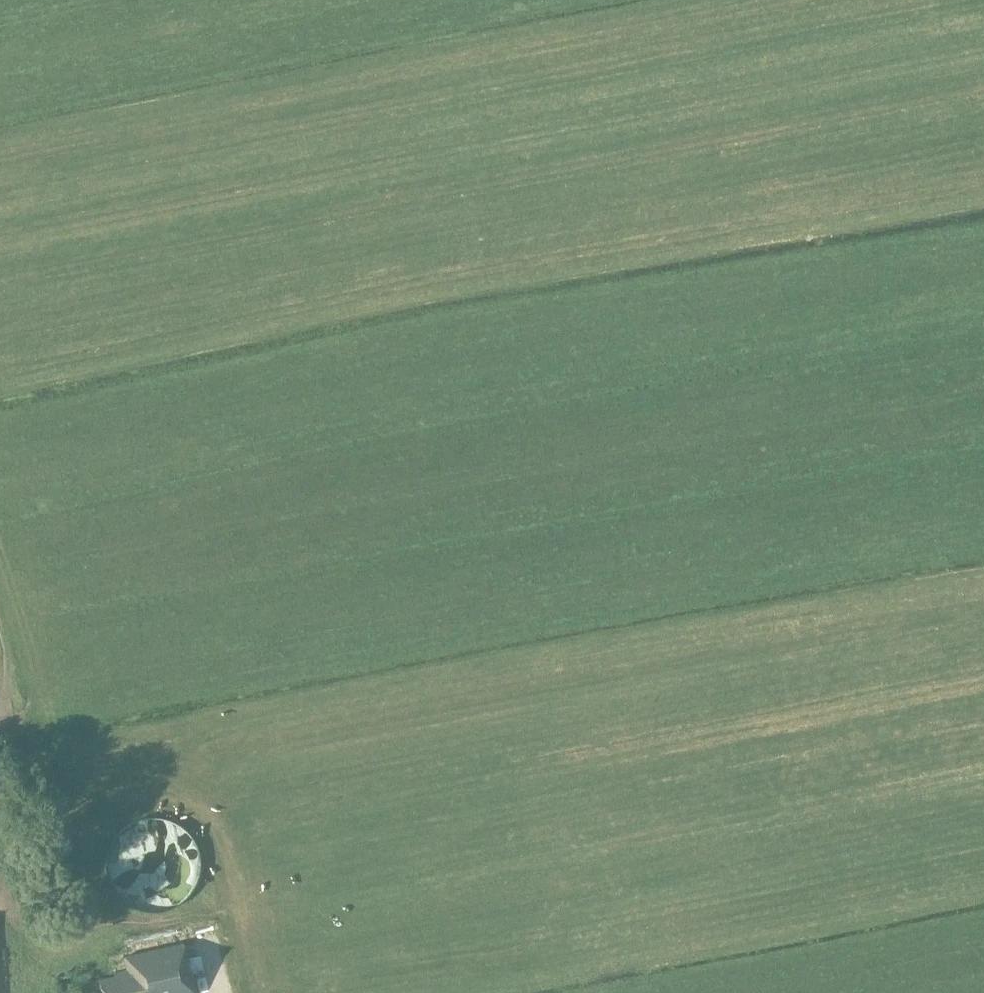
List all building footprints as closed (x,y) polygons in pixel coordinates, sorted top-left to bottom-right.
[(107,853),(106,861),(106,869),(106,877),(108,884),(111,890),(115,896),(120,900),(126,905),(131,908),(138,910),(144,912),(152,912),(158,912),(164,911),(170,909),(175,907),(181,903),(187,898),(191,892),(195,885),(197,878),(199,870),(199,863),(199,855),(196,848),(193,841),(189,836),(184,831),(179,827),(174,824),(167,821),(160,819),(153,818),(146,819),(137,821),(131,824),(125,828),(118,833),(113,840),(109,846),(107,853)] [(186,948),(127,960),(129,973),(116,976),(116,979),(100,982),(102,992),(197,992),(191,963),(189,963),(186,948)]
